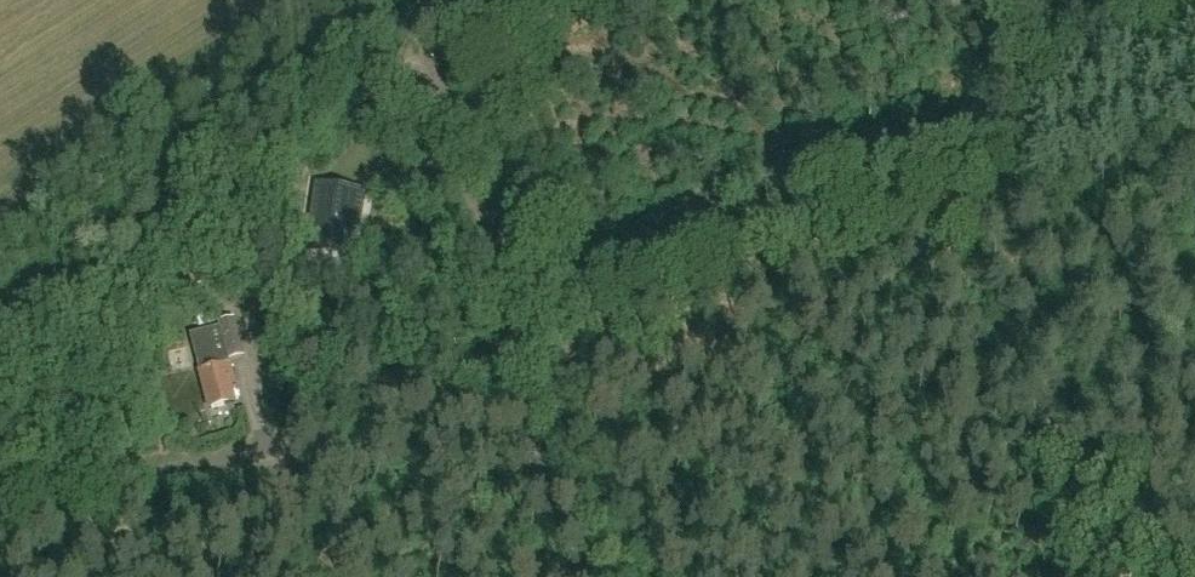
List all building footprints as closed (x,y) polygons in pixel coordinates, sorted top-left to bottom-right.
[(316,187),(309,240),(350,245),(352,228),(359,229),(364,193),(316,187)] [(244,354),(234,318),(217,323),(218,327),(191,335),(213,409),(238,402),(234,386),(238,385),(230,358),(244,354)] [(115,348),(130,341),(126,332),(125,332),(122,326),(111,330),(114,337),(111,338),(115,348)] [(0,373),(0,395),(13,380),(2,371),(0,373)]
